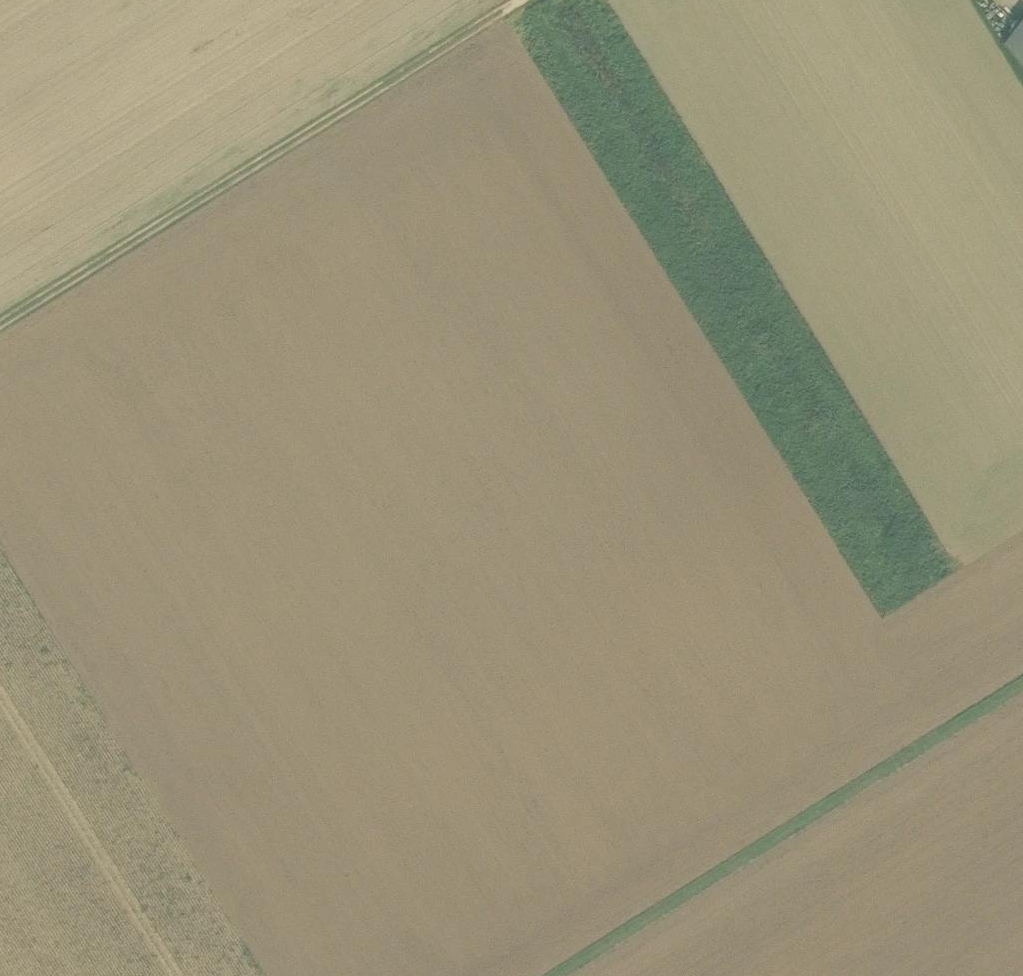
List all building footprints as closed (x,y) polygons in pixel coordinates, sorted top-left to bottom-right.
[(1022,64),(1022,23),(1007,44),(1022,64)]
